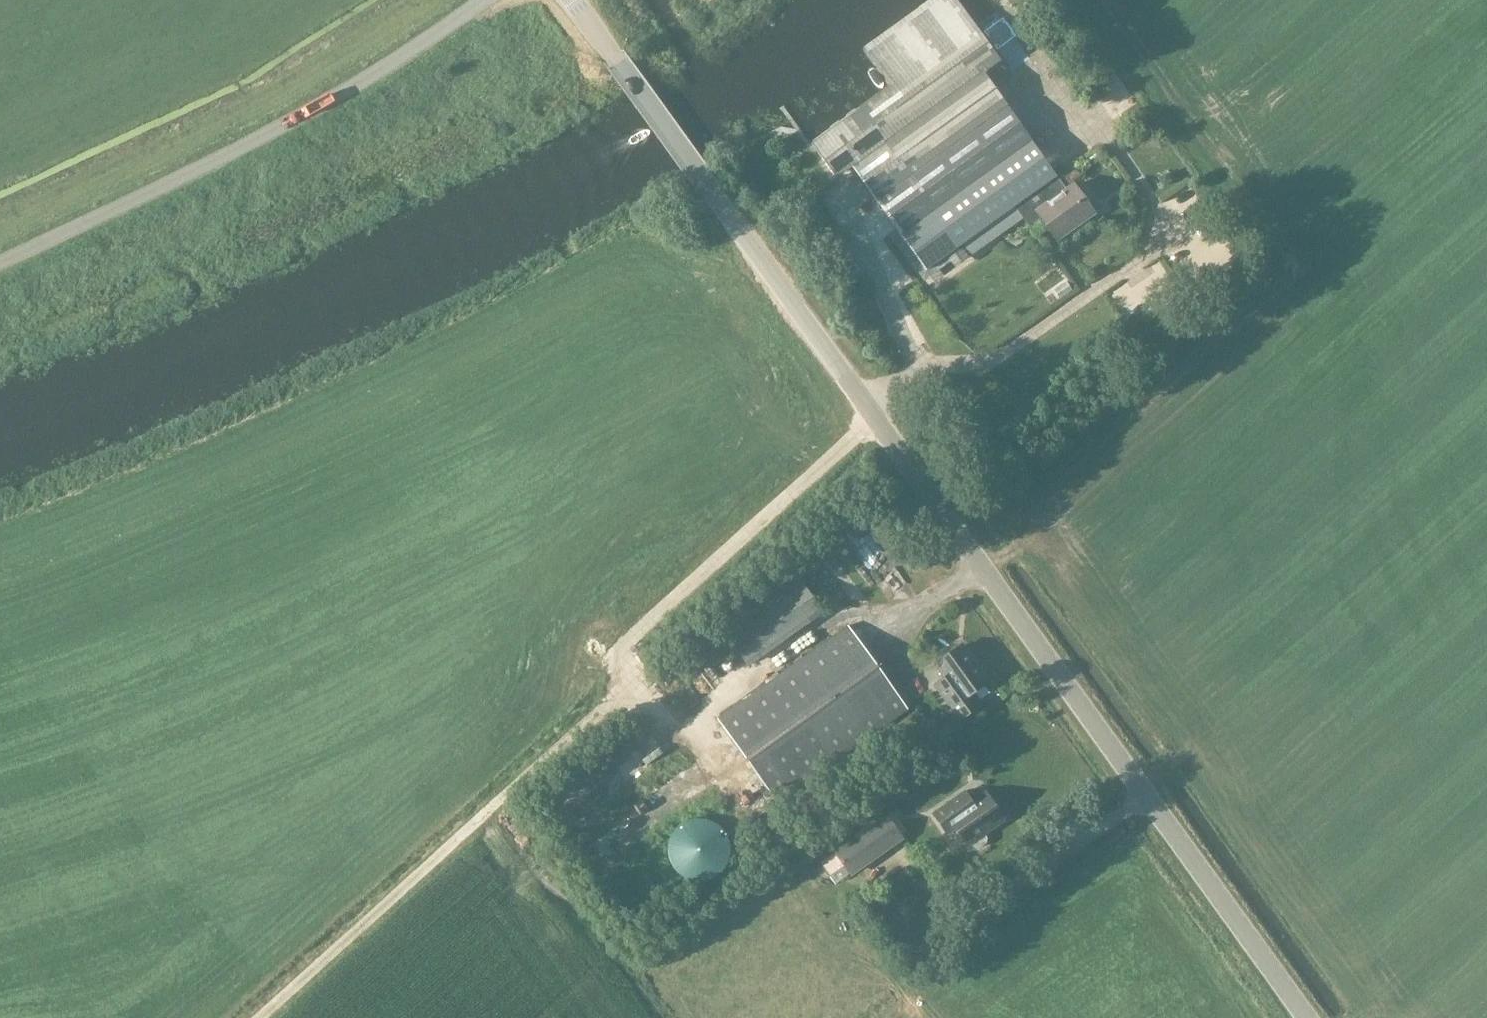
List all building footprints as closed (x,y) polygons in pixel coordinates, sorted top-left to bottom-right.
[(1056,242),(1093,214),(1073,187),(1062,195),(1051,180),(1055,177),(981,74),(998,62),(973,28),(953,0),(931,0),(863,49),(890,88),(810,146),(835,180),(850,168),(924,271),(1014,207),(1035,236),(1045,228),(1056,242)] [(982,23),(1009,71),(1026,62),(998,13),(982,23)] [(717,720),(777,803),(906,711),(846,627),(717,720)] [(961,646),(935,665),(945,678),(933,686),(958,721),(979,706),(971,694),(987,683),(961,646)] [(691,687),(700,702),(710,697),(702,681),(691,687)] [(963,792),(932,814),(947,835),(955,829),(967,845),(971,843),(973,847),(978,848),(985,843),(985,839),(982,835),(1003,820),(985,794),(971,803),(963,792)] [(836,852),(850,872),(902,835),(888,815),(836,852)] [(729,854),(729,852),(729,849),(728,846),(728,844),(727,841),(726,838),(725,836),(723,834),(722,832),(720,830),(718,828),(716,826),(713,825),(711,823),(709,822),(706,822),(703,821),(701,821),(698,821),(695,821),(692,821),(690,822),(687,822),(685,823),(682,825),(680,826),(678,828),(676,830),(674,832),(672,834),(671,836),(670,838),(669,841),(668,844),(667,846),(667,849),(667,852),(667,854),(667,857),(668,860),(669,862),(670,865),(671,867),(672,869),(674,872),(676,874),(678,875),(680,877),(682,879),(685,880),(687,881),(690,882),(692,882),(695,883),(698,883),(701,883),(703,882),(706,882),(709,881),(711,880),(713,879),(716,877),(718,875),(720,874),(722,872),(723,869),(725,867),(726,865),(727,862),(728,860),(728,857),(729,854)] [(876,855),(880,866),(894,860),(889,850),(876,855)]
